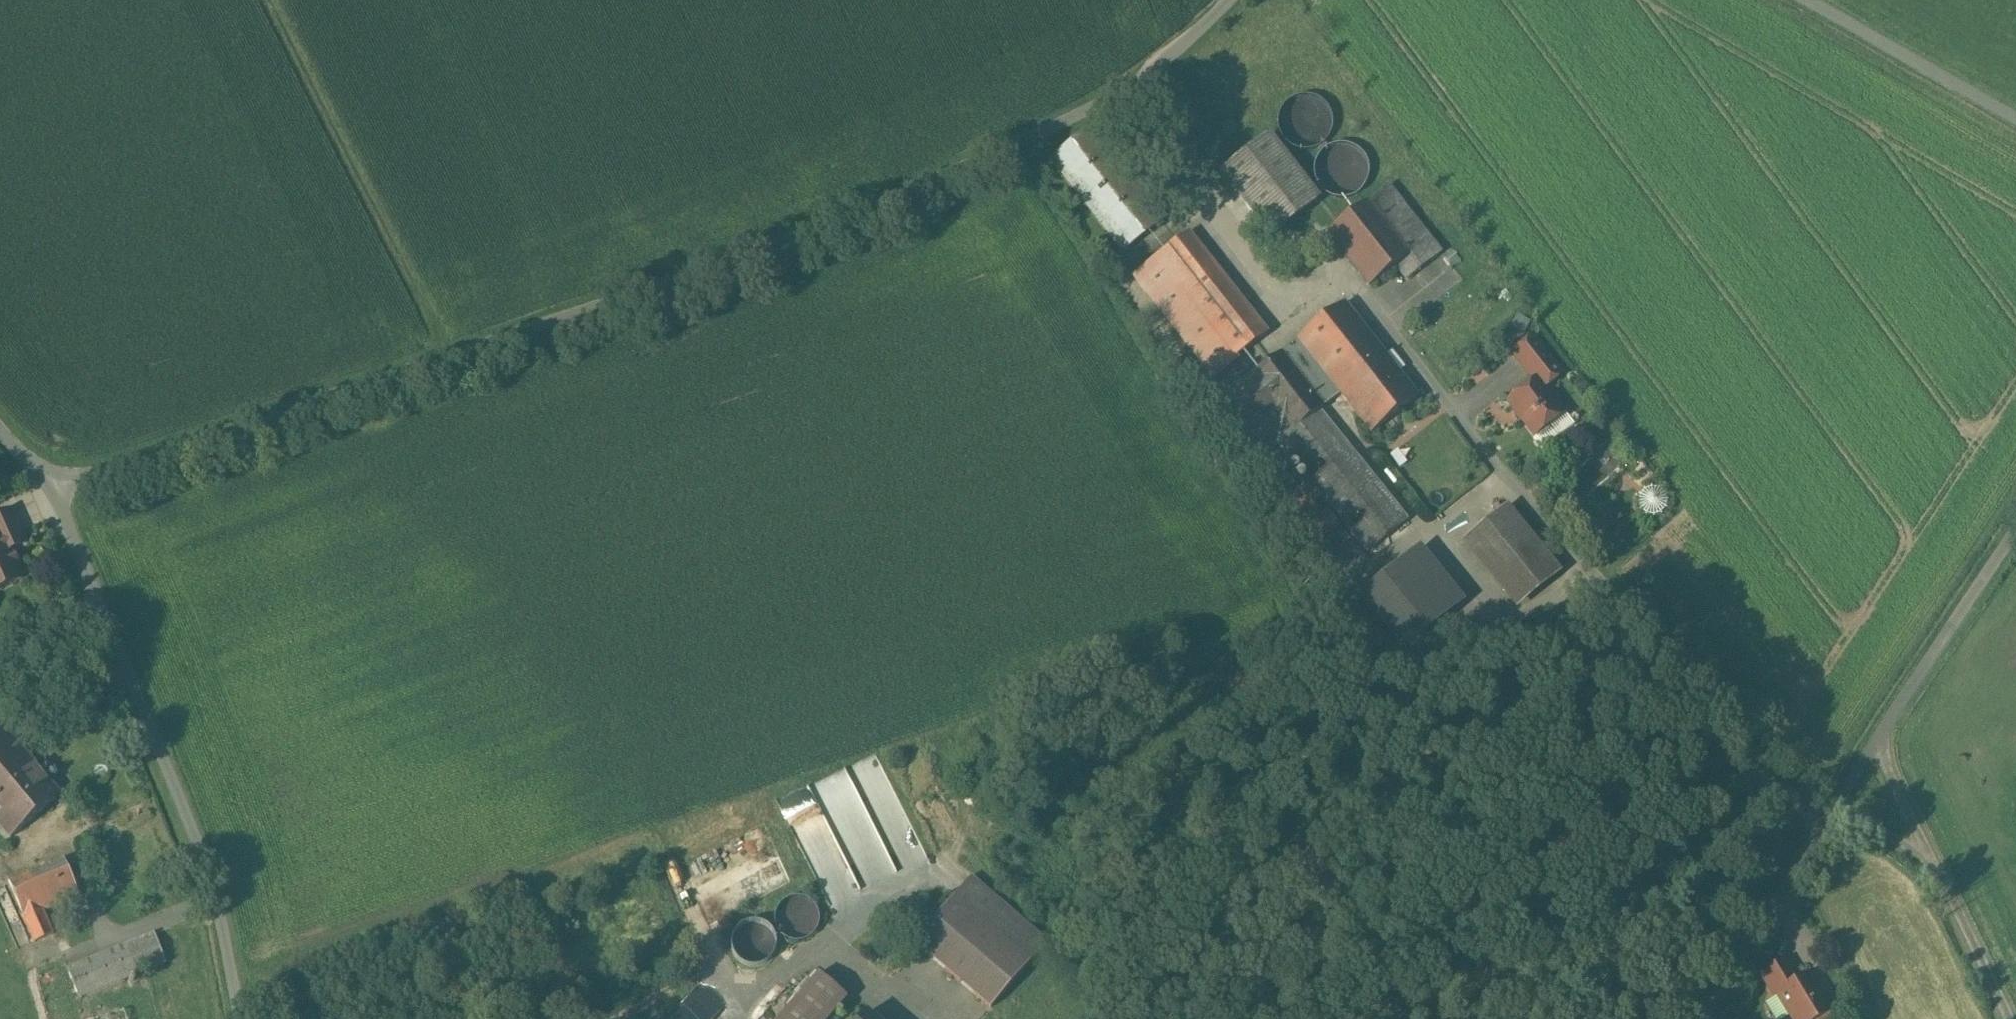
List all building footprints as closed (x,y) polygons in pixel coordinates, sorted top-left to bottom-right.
[(1295,118),(1293,121),(1309,134),(1306,138),(1313,144),(1331,121),(1308,103),(1296,118),(1295,118)] [(1091,126),(1049,160),(1123,250),(1163,218),(1091,126)] [(1318,199),(1268,135),(1219,171),(1270,236),(1318,199)] [(1348,136),(1307,157),(1330,201),(1371,179),(1348,136)] [(1438,254),(1388,186),(1326,232),(1368,286),(1395,265),(1406,280),(1438,254)] [(1266,333),(1187,232),(1132,274),(1214,379),(1237,361),(1234,357),(1266,333)] [(1329,381),(1332,384),(1378,348),(1343,303),(1296,339),(1329,381)] [(1511,353),(1527,375),(1549,358),(1532,337),(1511,353)] [(1417,397),(1378,348),(1332,384),(1340,393),(1370,433),(1417,397)] [(1318,411),(1340,393),(1332,384),(1329,381),(1314,394),(1280,352),(1215,403),(1259,458),(1278,443),(1367,551),(1406,520),(1318,411)] [(1561,374),(1549,358),(1527,375),(1532,381),(1506,401),(1534,436),(1540,437),(1548,430),(1548,424),(1563,413),(1544,388),(1561,374)] [(1555,572),(1505,509),(1466,541),(1515,603),(1555,572)] [(5,539),(12,550),(26,544),(11,510),(0,516),(0,541),(5,539)] [(1326,512),(1312,524),(1323,538),(1338,527),(1326,512)] [(12,550),(5,539),(0,541),(0,590),(20,580),(16,569),(9,567),(14,555),(12,550)] [(1403,558),(1357,596),(1402,652),(1448,614),(1403,558)] [(11,837),(59,795),(0,724),(0,824),(11,837)] [(79,894),(62,859),(8,884),(33,942),(53,934),(43,911),(79,894)] [(1030,962),(954,896),(913,943),(991,1009),(1030,962)] [(767,959),(765,924),(728,926),(730,961),(767,959)] [(165,962),(154,932),(67,968),(78,998),(165,962)] [(1775,993),(1798,979),(1786,959),(1758,974),(1772,996),(1775,994),(1775,993)] [(1775,994),(1791,1018),(1825,1018),(1829,1017),(1830,1012),(1807,973),(1798,979),(1775,993),(1775,994)] [(818,974),(779,1018),(830,1018),(847,1000),(818,974)] [(722,1005),(698,985),(671,1018),(711,1018),(722,1005)]
